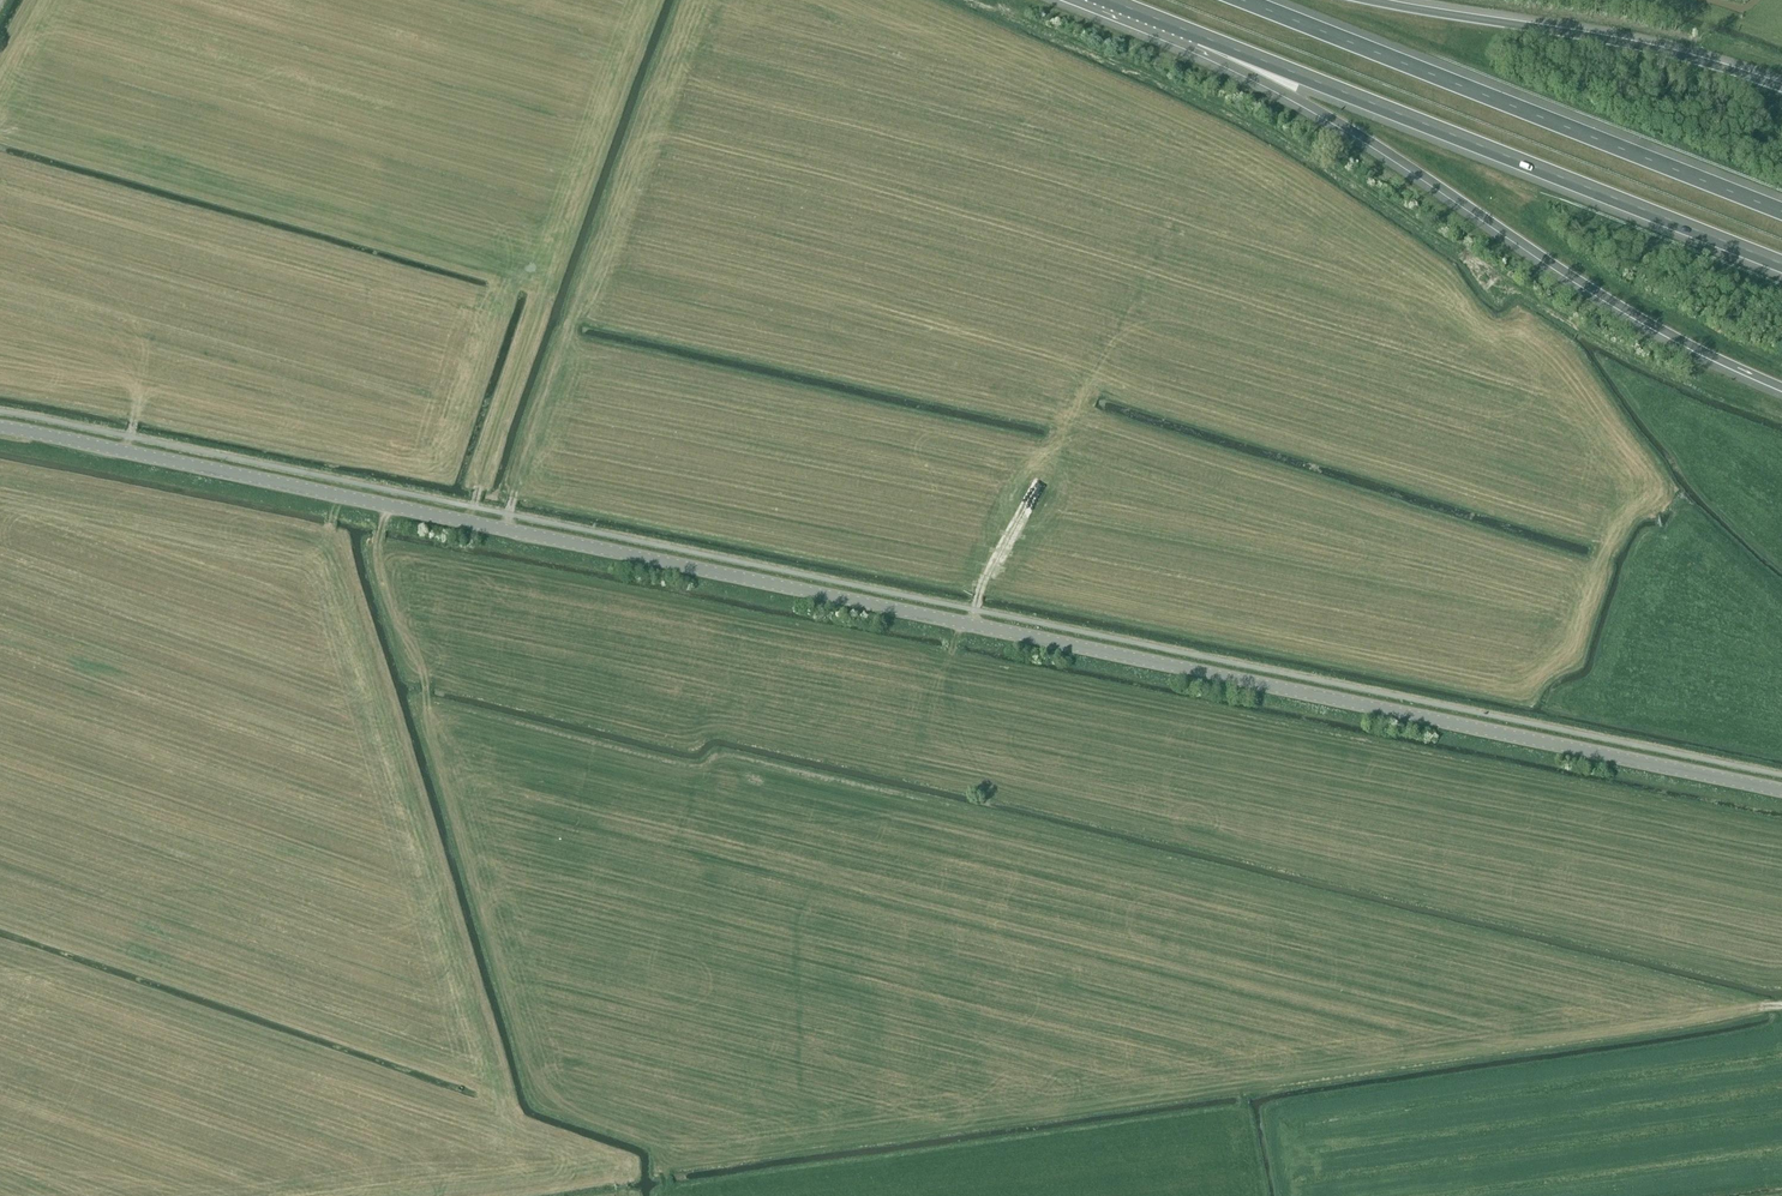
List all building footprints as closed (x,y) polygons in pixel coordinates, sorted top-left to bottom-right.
[(1098,403),(1123,411),(1126,404),(1101,395),(1098,403)]
